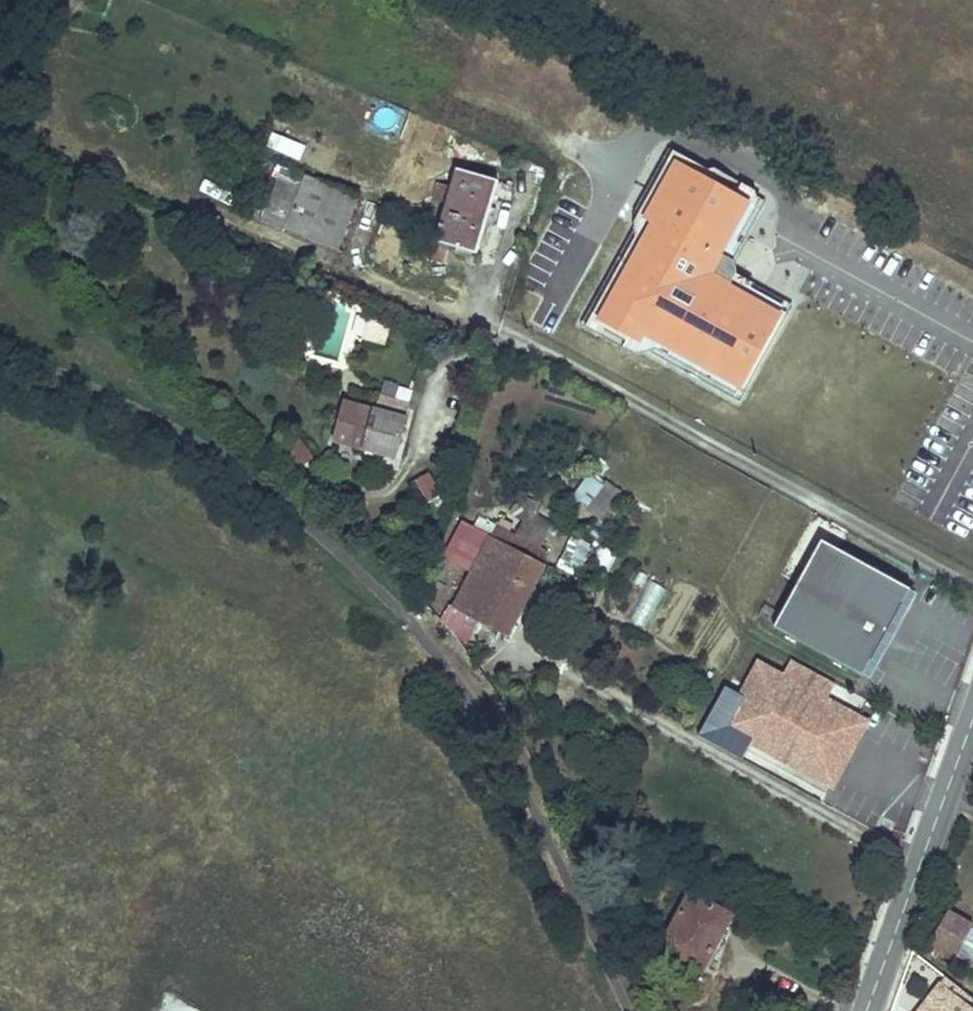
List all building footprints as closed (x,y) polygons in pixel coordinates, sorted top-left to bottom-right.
[(252,148),(229,203),(242,209),(265,154),(252,148)] [(644,234),(591,330),(646,360),(660,357),(750,406),(803,310),(745,278),(743,284),(794,312),(746,399),(603,320),(657,220),(650,216),(678,165),(766,213),(738,265),(743,268),(758,240),(777,207),(769,203),(767,197),(723,172),(717,174),(679,153),(644,217),(644,234)] [(361,194),(265,154),(242,209),(318,241),(335,202),(357,211),(364,195),(361,194)] [(794,312),(743,284),(741,288),(730,282),(728,272),(733,262),(738,265),(766,213),(678,165),(650,216),(657,220),(603,320),(746,399),(794,312)] [(497,180),(459,169),(454,185),(449,202),(438,239),(435,247),(447,251),(474,259),(497,180)] [(439,182),(435,199),(449,202),(454,185),(439,182)] [(357,211),(335,202),(318,241),(341,250),(357,211)] [(447,251),(435,247),(438,239),(432,237),(426,257),(444,262),(447,251)] [(746,277),(746,276),(746,274),(746,272),(745,271),(744,270),(743,268),(738,265),(733,262),(728,272),(730,282),(741,288),(743,284),(745,278),(746,277)] [(385,350),(392,327),(373,321),(366,344),(385,350)] [(392,462),(404,424),(407,414),(404,408),(383,402),(378,405),(375,415),(343,405),(331,443),(392,462)] [(313,459),(292,432),(280,441),(301,469),(313,459)] [(589,475),(572,498),(587,510),(604,486),(589,475)] [(526,538),(553,550),(577,561),(582,550),(567,544),(572,534),(514,505),(508,516),(521,522),(516,532),(526,538)] [(516,532),(501,525),(495,537),(522,548),(526,538),(516,532)] [(485,555),(490,546),(472,537),(458,566),(476,574),(485,555)] [(522,548),(495,537),(490,546),(485,555),(536,581),(553,550),(526,538),(522,548)] [(592,560),(606,568),(614,553),(600,545),(592,560)] [(872,680),(919,593),(830,545),(783,632),(872,680)] [(476,574),(458,610),(475,618),(510,638),(536,581),(485,555),(476,574)] [(475,618),(458,610),(451,625),(466,635),(475,618)] [(841,790),(874,727),(768,671),(735,733),(841,790)] [(694,893),(660,957),(697,978),(729,913),(694,893)] [(945,905),(931,938),(958,952),(972,917),(945,905)] [(939,980),(913,1010),(972,1010),(972,1007),(939,980)]
